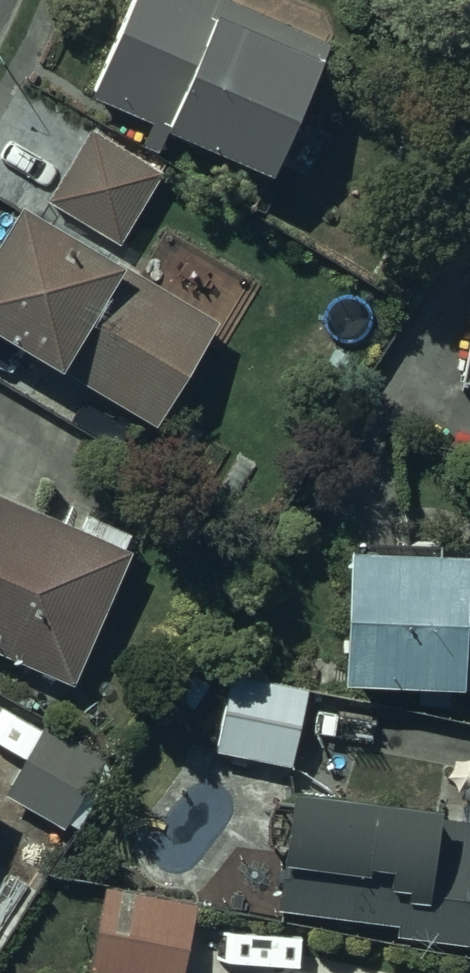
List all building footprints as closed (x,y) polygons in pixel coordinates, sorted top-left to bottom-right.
[(237,0),(128,0),(88,91),(266,170),(324,38),(237,0)] [(457,29),(469,38),(469,9),(457,29)] [(160,169),(87,126),(44,199),(118,242),(160,169)] [(17,195),(0,223),(0,332),(153,424),(213,318),(193,305),(204,286),(148,251),(136,269),(17,195)] [(71,683),(130,555),(119,549),(129,528),(70,501),(62,519),(0,491),(0,651),(71,683)] [(338,679),(469,685),(469,557),(466,557),(466,549),(427,547),(428,539),(353,535),(353,542),(345,542),(338,679)] [(291,764),(304,681),(226,669),(213,751),(291,764)] [(286,783),(274,909),(393,921),(392,934),(469,943),(469,797),(465,797),(463,814),(431,811),(433,798),(286,783)] [(103,883),(86,969),(107,972),(179,972),(193,900),(103,883)]
